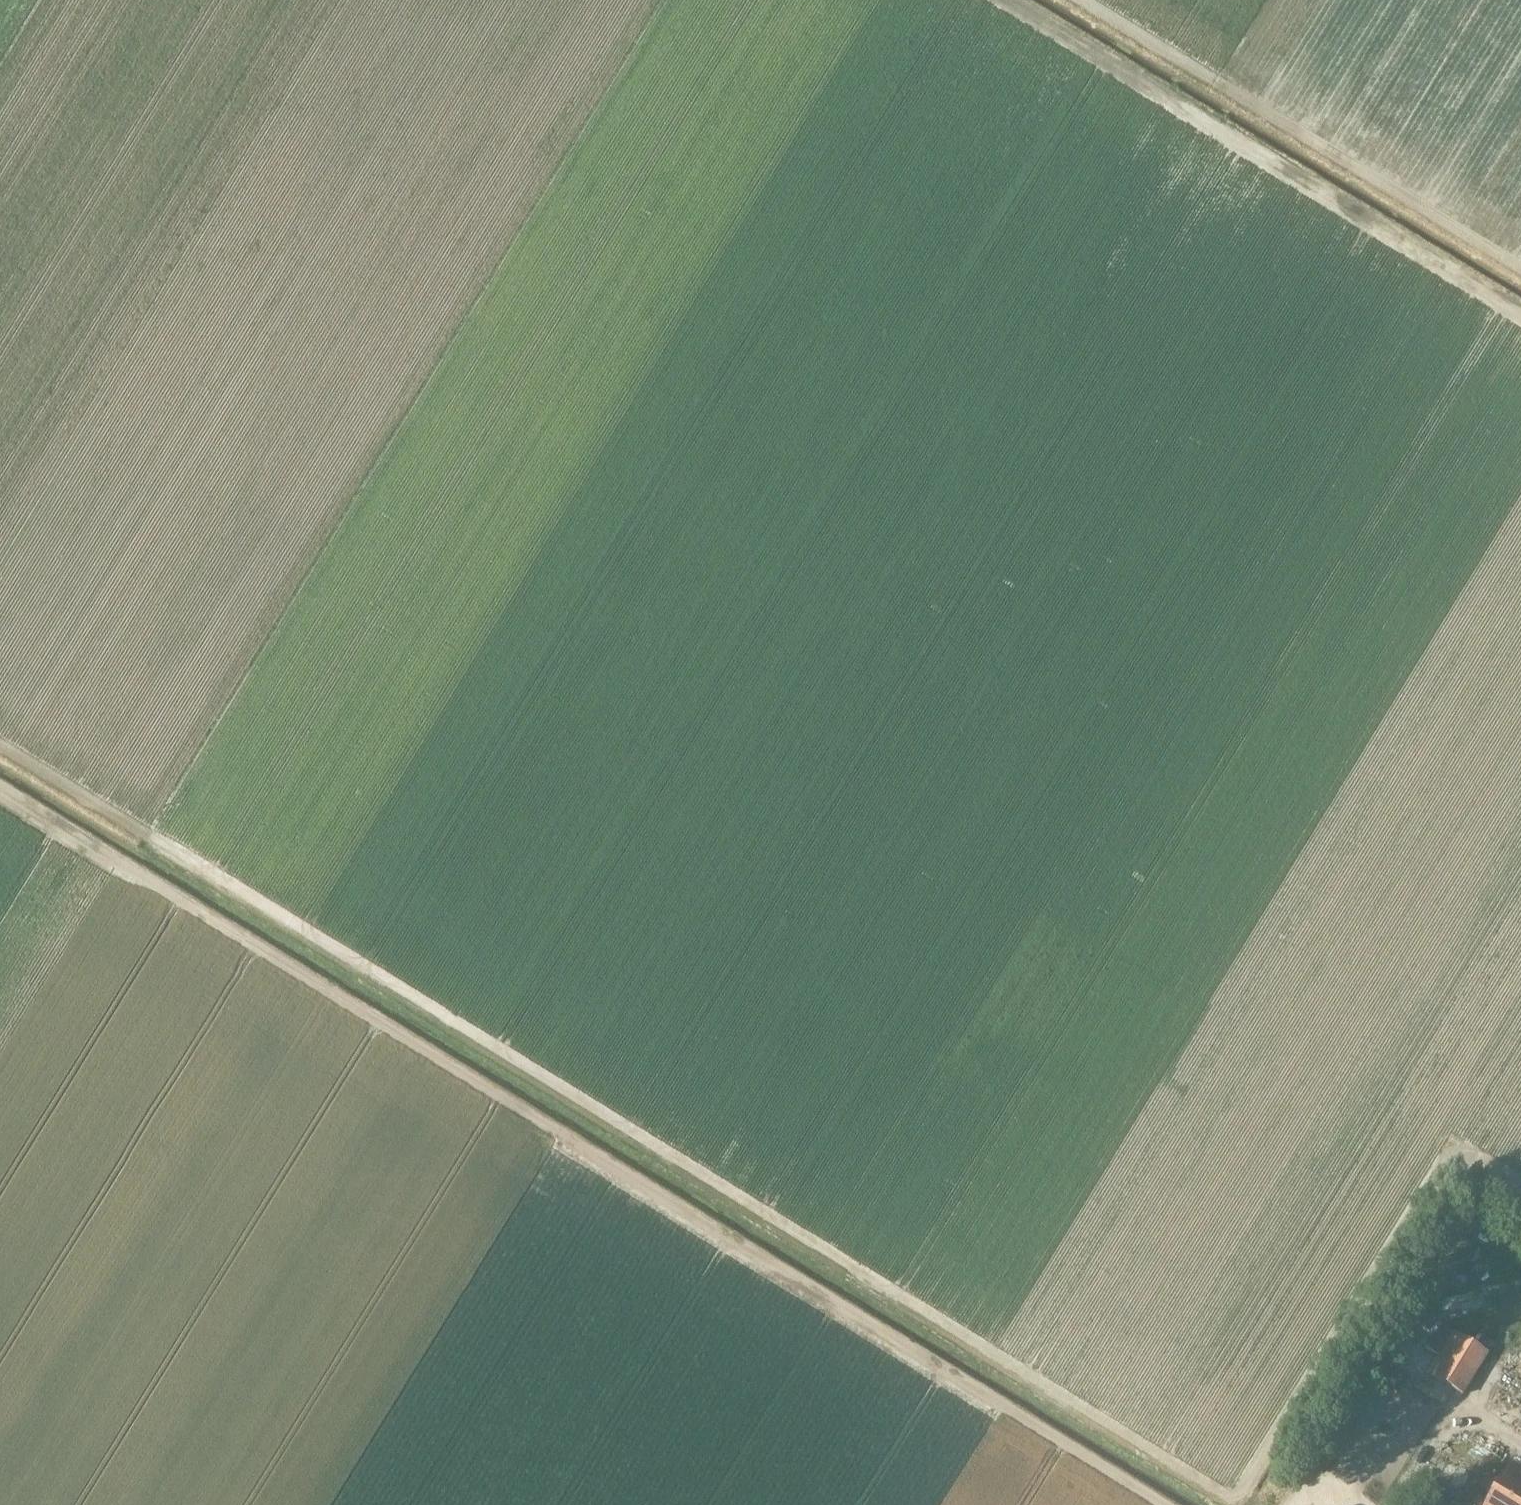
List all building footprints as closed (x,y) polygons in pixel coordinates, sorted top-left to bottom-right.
[(1463,1397),(1489,1354),(1453,1331),(1426,1374),(1463,1397)] [(1514,1464),(1489,1504),(1520,1504),(1520,1468),(1514,1464)]
